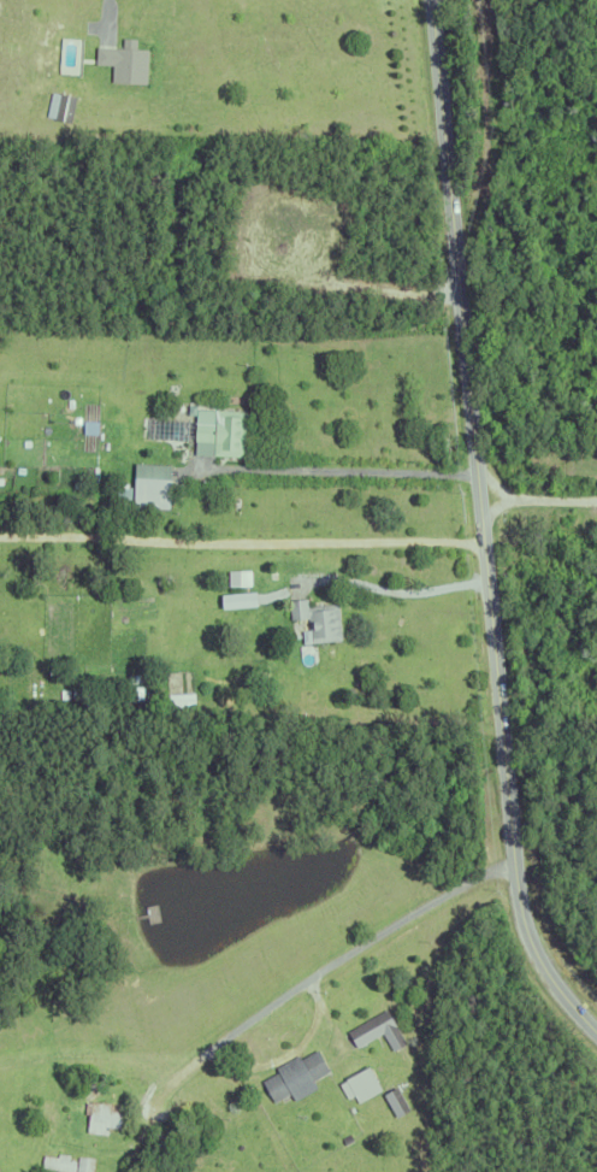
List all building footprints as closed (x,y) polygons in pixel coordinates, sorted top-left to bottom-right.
[(110,82),(111,65),(94,64),(94,48),(146,49),(144,83),(110,82)] [(58,94),(73,96),(69,123),(52,119),(53,118),(45,117),(49,92),(58,94)] [(201,442),(193,442),(194,418),(185,417),(187,410),(187,408),(195,410),(244,412),(242,459),(211,457),(211,453),(201,452),(201,442)] [(131,511),(132,479),(167,481),(166,512),(131,511)] [(230,572),(230,588),(256,587),(255,572),(230,572)] [(264,608),(263,594),(228,595),(229,609),(264,608)] [(336,603),(339,641),(308,643),(306,620),(288,622),(286,600),(306,599),(306,606),(336,603)] [(390,1048),(380,1029),(355,1043),(345,1027),(384,1006),(404,1040),(390,1048)] [(311,1077),(315,1085),(292,1097),(289,1090),(272,1099),(260,1077),(277,1068),(274,1064),(297,1052),(298,1055),(315,1046),(327,1068),(311,1077)] [(351,1091),(345,1095),(337,1080),(344,1077),(343,1076),(366,1062),(379,1088),(356,1100),(351,1091)] [(383,1090),(395,1083),(408,1106),(395,1113),(383,1090)] [(116,1108),(120,1109),(118,1126),(106,1125),(106,1133),(84,1131),(87,1112),(82,1111),(84,1099),(88,1099),(89,1097),(117,1101),(116,1108)] [(339,1136),(348,1130),(353,1136),(344,1142),(339,1136)] [(73,1158),(72,1171),(63,1171),(53,1171),(54,1167),(40,1165),(42,1152),(55,1153),(55,1150),(67,1152),(66,1158),(67,1158),(69,1155),(73,1156),(72,1158),(73,1158)] [(93,1155),(91,1171),(73,1171),(76,1154),(93,1155)]
